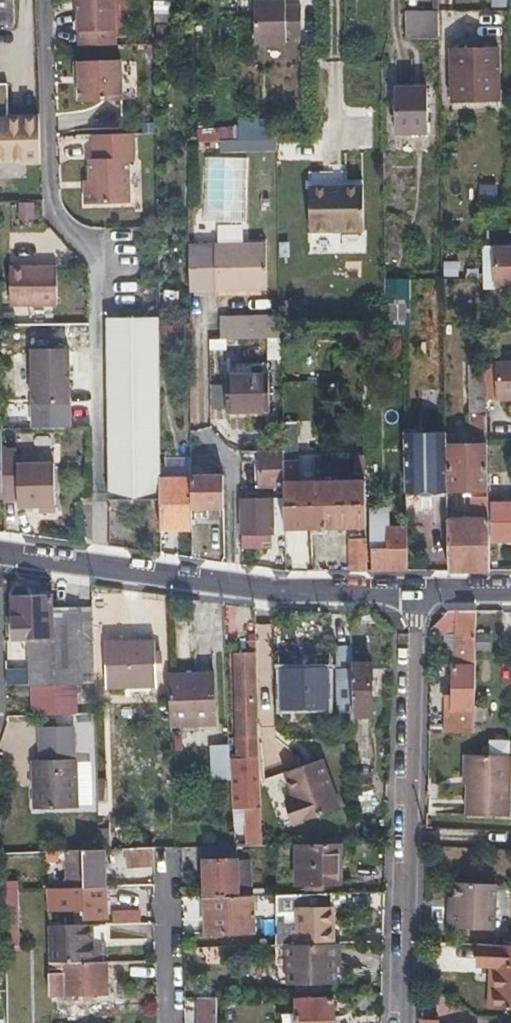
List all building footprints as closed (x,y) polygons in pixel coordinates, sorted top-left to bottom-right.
[(1,24),(13,23),(12,0),(0,0),(0,24),(1,24)] [(90,26),(126,24),(126,0),(90,0),(90,26)] [(154,20),(169,20),(168,0),(153,0),(154,20)] [(281,3),(251,4),(251,48),(282,47),(281,32),(287,32),(287,18),(281,18),(281,3)] [(437,40),(437,14),(404,14),(405,39),(437,40)] [(450,102),(473,102),(496,101),(495,50),(449,51),(450,102)] [(119,64),(75,65),(75,81),(78,81),(79,88),(79,106),(121,104),(119,64)] [(393,137),(410,137),(426,137),(425,92),(393,92),(393,137)] [(34,160),(33,112),(0,113),(0,161),(34,160)] [(259,128),(259,141),(264,141),(269,140),(275,140),(278,140),(278,128),(259,128)] [(131,138),(91,139),(92,158),(126,157),(131,157),(131,138)] [(269,140),(264,141),(259,141),(253,141),(254,151),(276,151),(275,140),(269,140)] [(83,203),(126,202),(126,157),(92,158),(88,158),(88,180),(88,187),(83,187),(83,203)] [(364,232),(363,188),(309,189),(310,233),(364,232)] [(186,289),(225,289),(265,288),(264,244),(186,245),(186,289)] [(492,250),(494,286),(510,285),(510,249),(492,250)] [(56,268),(9,268),(9,306),(56,306),(56,268)] [(383,280),(385,304),(407,302),(405,278),(383,280)] [(242,339),(279,338),(279,316),(242,317),(242,339)] [(223,339),(242,339),(242,317),(222,317),(222,339),(223,339)] [(157,499),(157,479),(155,318),(104,319),(107,499),(157,499)] [(187,323),(180,323),(174,323),(175,337),(187,337),(187,323)] [(207,349),(216,349),(224,348),(223,339),(222,339),(207,339),(207,349)] [(279,340),(272,340),(265,341),(266,361),(279,360),(279,340)] [(65,349),(30,350),(30,405),(66,404),(65,349)] [(500,400),(510,400),(510,365),(498,365),(500,400)] [(445,436),(446,491),(471,490),(471,510),(461,510),(462,519),(446,520),(447,570),(488,570),(484,366),(468,366),(469,433),(479,433),(479,445),(451,445),(451,436),(445,436)] [(224,412),(245,411),(267,411),(266,377),(223,377),(224,412)] [(405,492),(446,491),(445,436),(433,436),(415,436),(415,431),(404,431),(405,492)] [(296,439),(280,440),(281,450),(281,459),(296,459),(296,439)] [(1,450),(2,493),(2,501),(17,501),(17,507),(37,507),(38,512),(53,512),(52,463),(16,465),(15,450),(1,450)] [(259,486),(281,486),(281,459),(281,450),(258,450),(259,486)] [(363,453),(358,453),(354,453),(354,473),(363,473),(363,453)] [(281,493),(282,527),(282,528),(364,526),(363,481),(292,482),(291,471),(297,471),(296,459),(281,459),(281,486),(281,493)] [(189,475),(189,479),(189,508),(222,508),(221,475),(189,475)] [(189,479),(157,479),(157,499),(157,529),(190,528),(189,508),(189,479)] [(270,527),(282,527),(281,493),(271,493),(271,498),(239,499),(239,532),(270,532),(270,527)] [(510,539),(510,504),(488,504),(489,539),(510,539)] [(406,528),(395,528),(385,528),(386,543),(370,543),(370,570),(406,570),(406,528)] [(365,570),(365,555),(365,539),(348,539),(349,570),(365,570)] [(51,607),(50,594),(11,596),(11,641),(29,641),(30,660),(49,660),(48,640),(52,639),(51,607)] [(32,714),(72,714),(72,683),(79,683),(77,607),(51,607),(52,639),(48,640),(49,660),(30,660),(30,690),(31,690),(32,714)] [(79,683),(92,683),(90,607),(77,607),(79,683)] [(442,732),(472,732),(474,610),(458,610),(457,665),(443,665),(442,732)] [(154,685),(153,663),(152,642),(104,643),(105,686),(154,685)] [(254,788),(251,719),(248,650),(232,651),(236,760),(227,760),(228,789),(254,788)] [(351,663),(351,667),(351,715),(370,715),(369,663),(351,663)] [(351,715),(351,667),(335,668),(337,723),(351,723),(351,715)] [(325,706),(325,687),(325,668),(282,670),(283,708),(325,706)] [(196,721),(196,723),(196,725),(214,725),(213,673),(166,674),(168,722),(196,721)] [(486,738),(486,751),(506,752),(507,739),(486,738)] [(464,754),(463,812),(464,812),(464,828),(484,828),(484,812),(506,813),(507,755),(464,754)] [(76,806),(75,783),(75,760),(33,761),(34,808),(76,806)] [(322,762),(302,767),(283,773),(291,800),(286,802),(294,827),(338,814),(322,762)] [(369,771),(352,770),(353,843),(370,842),(370,808),(369,771)] [(294,844),(294,865),(295,885),(339,884),(338,843),(294,844)] [(201,897),(246,897),(245,865),(231,865),(231,846),(200,846),(201,897)] [(151,847),(138,848),(124,848),(125,866),(152,865),(151,847)] [(65,888),(103,886),(101,849),(63,851),(65,888)] [(44,876),(45,889),(55,888),(54,876),(44,876)] [(14,877),(3,877),(4,943),(16,943),(14,877)] [(493,886),(474,885),(455,885),(454,896),(454,909),(448,909),(448,928),(492,929),(493,886)] [(88,901),(89,918),(105,917),(103,886),(65,888),(55,888),(45,889),(45,902),(88,901)] [(295,945),(335,944),(340,944),(340,930),(330,931),(329,907),(314,908),(314,896),(273,896),(273,909),(295,909),(295,945)] [(249,897),(246,897),(201,897),(203,933),(250,932),(249,897)] [(109,923),(136,922),(136,911),(109,912),(109,923)] [(84,924),(82,924),(61,924),(62,950),(62,962),(85,961),(84,924)] [(335,966),(335,944),(295,945),(286,945),(288,986),(330,984),(330,965),(335,966)] [(480,944),(479,966),(495,966),(493,1009),(510,1010),(510,945),(480,944)] [(62,950),(46,950),(46,962),(62,962),(62,950)] [(102,961),(85,961),(62,962),(46,962),(47,994),(103,992),(102,961)] [(353,995),(353,1000),(353,1006),(373,1006),(372,995),(353,995)] [(214,1016),(213,997),(196,997),(197,1022),(214,1022),(214,1016)] [(331,1000),(295,1000),(296,1022),(332,1022),(331,1000)]
